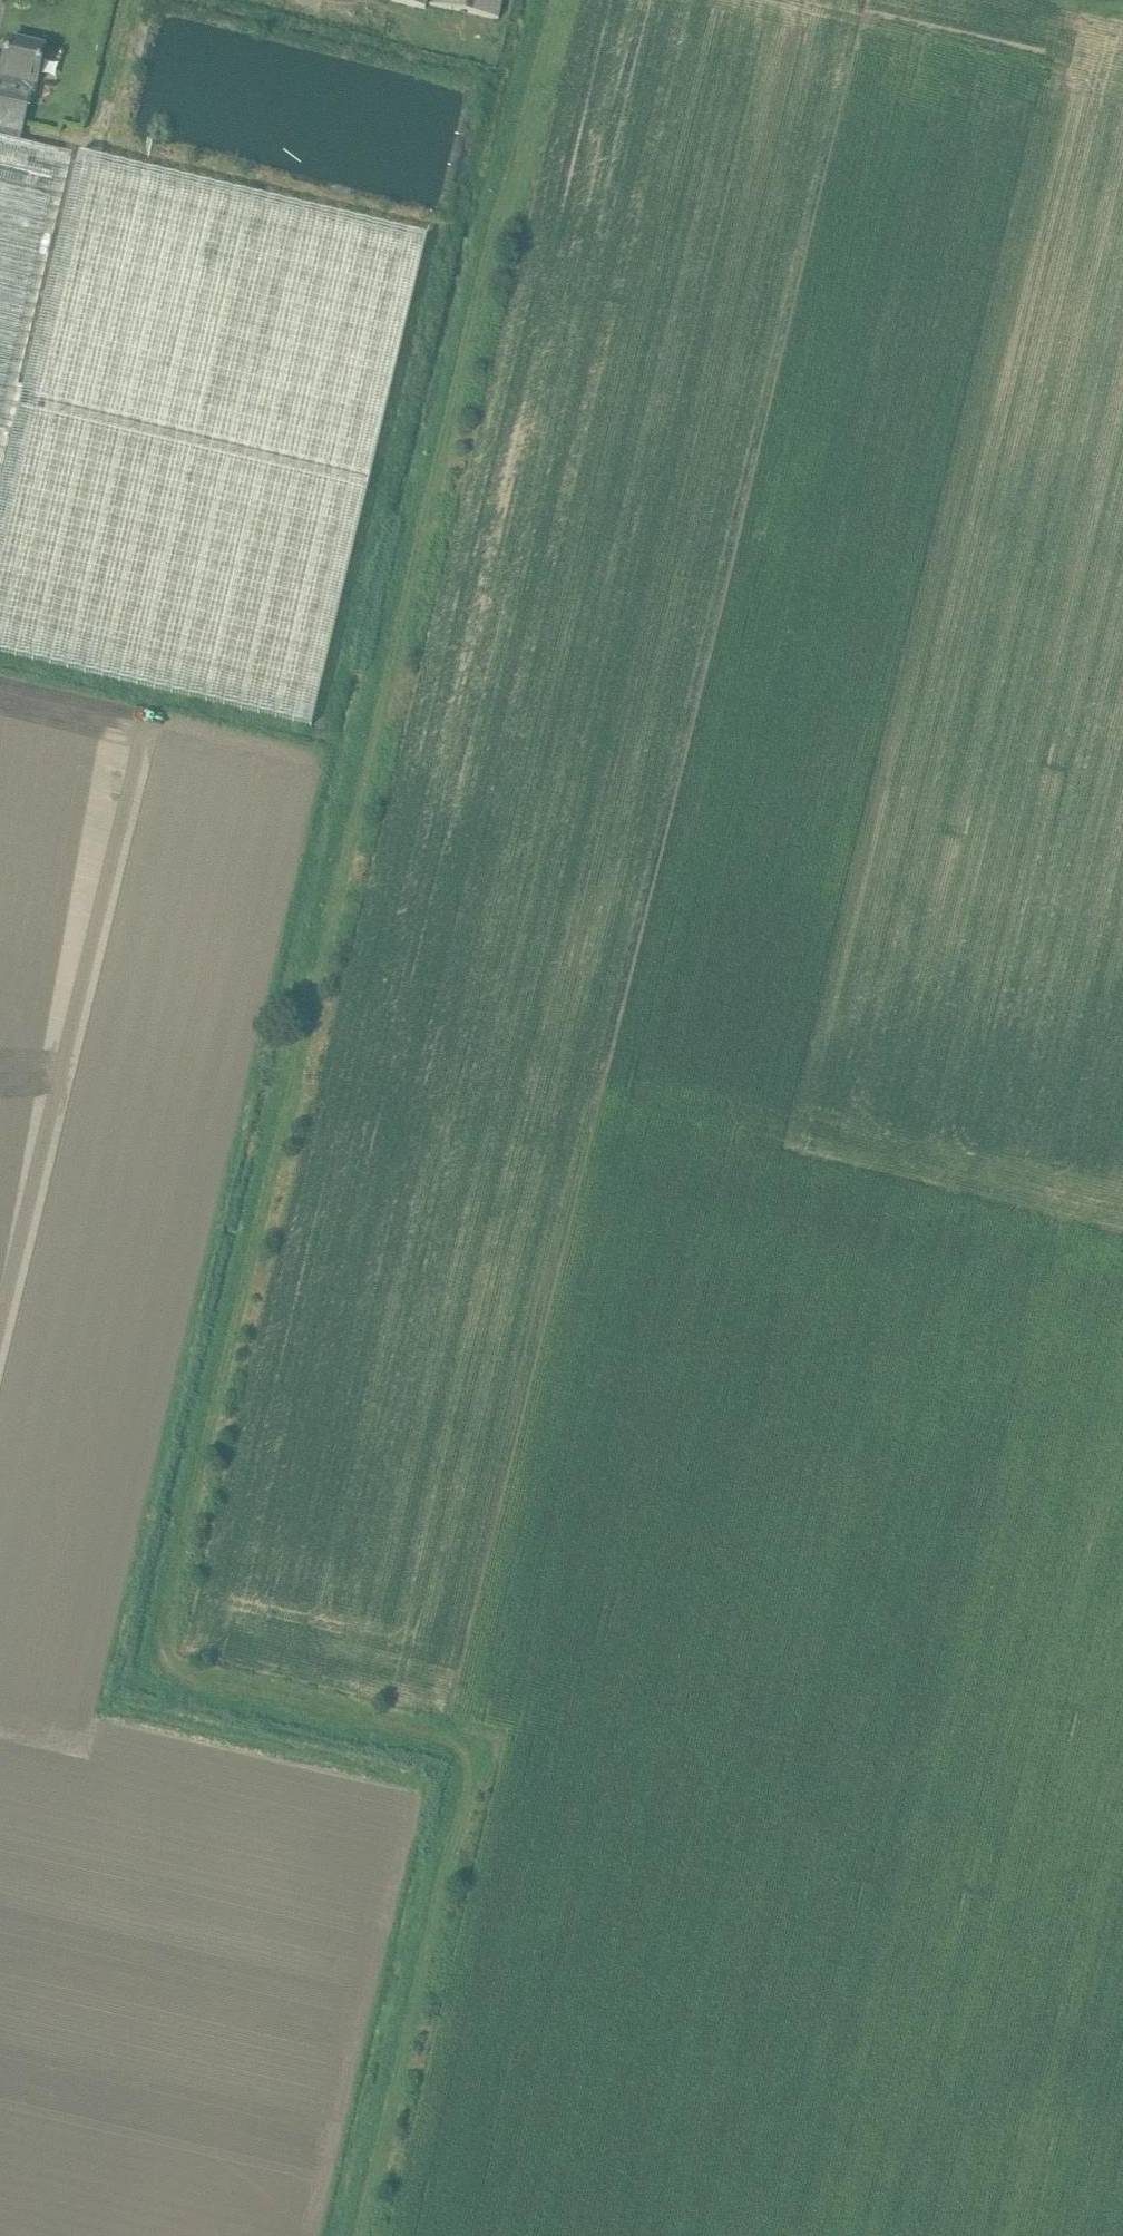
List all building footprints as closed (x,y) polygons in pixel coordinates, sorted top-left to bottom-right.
[(390,1),(426,8),(427,4),(498,18),(502,0),(390,0),(390,1)] [(19,141),(31,91),(34,91),(44,47),(10,39),(5,58),(0,57),(0,137),(19,141)] [(19,141),(0,137),(0,482),(12,433),(7,432),(72,154),(19,141)] [(311,724),(426,235),(81,154),(12,433),(0,482),(0,651),(311,724)]
